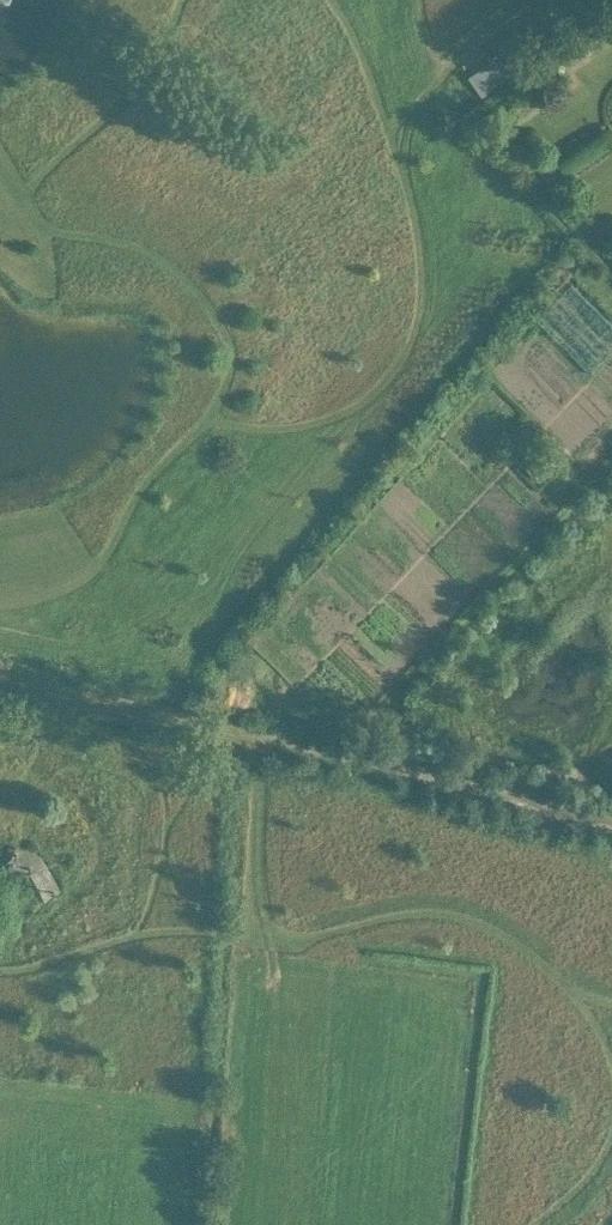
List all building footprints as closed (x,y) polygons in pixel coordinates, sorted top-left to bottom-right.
[(493,59),(469,75),(483,95),(506,79),(493,59)] [(557,411),(587,380),(548,342),(564,326),(586,348),(593,340),(603,350),(611,341),(611,322),(572,284),(536,321),(547,333),(513,369),(557,411)] [(44,896),(58,889),(34,841),(6,854),(15,871),(28,865),(44,896)]
